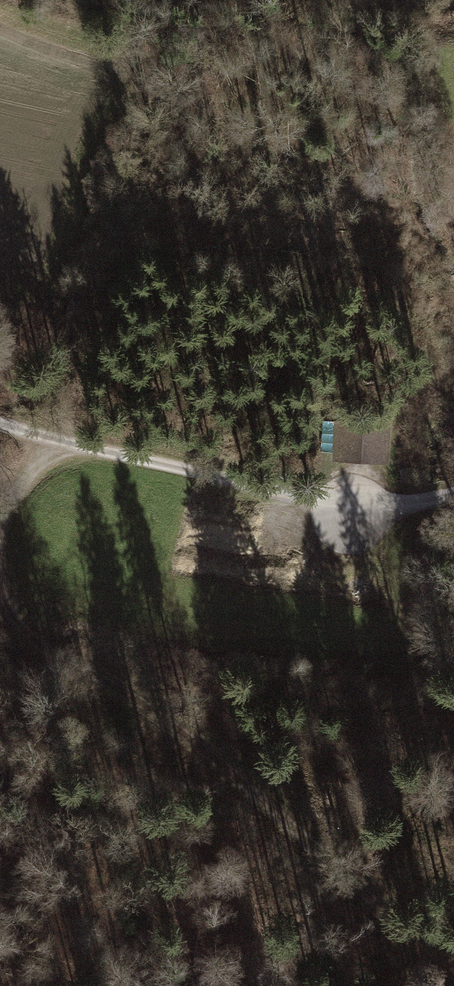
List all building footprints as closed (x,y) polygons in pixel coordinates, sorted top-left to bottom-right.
[(388,425),(336,421),(334,453),(386,456),(388,425)]
